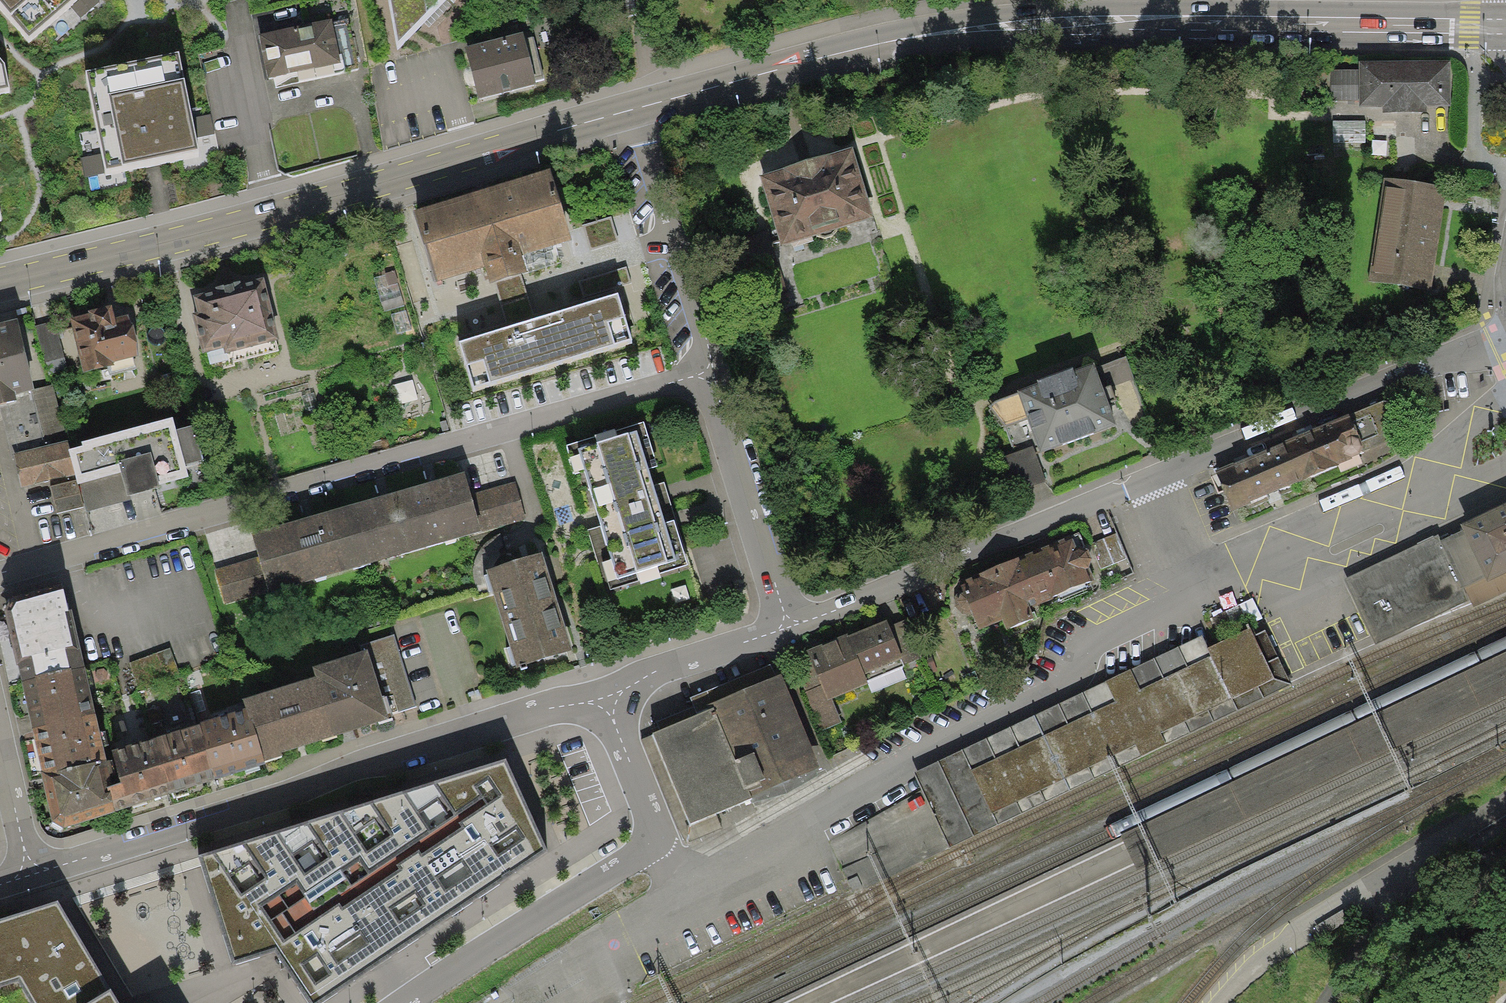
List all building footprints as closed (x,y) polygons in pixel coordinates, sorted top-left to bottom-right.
[(28,38),(73,0),(0,0),(0,5),(28,38)] [(397,44),(440,0),(390,0),(397,44)] [(341,63),(332,19),(259,34),(268,77),(341,63)] [(523,36),(464,51),(478,104),(537,89),(523,36)] [(192,118),(179,52),(86,70),(103,154),(106,168),(153,159),(198,150),(196,138),(192,118)] [(0,56),(0,91),(11,89),(5,62),(0,56)] [(1450,61),(1359,61),(1358,68),(1359,99),(1359,106),(1383,106),(1382,111),(1428,111),(1428,107),(1450,107),(1450,61)] [(1359,99),(1358,68),(1331,69),(1332,99),(1359,99)] [(211,114),(192,118),(196,138),(215,135),(211,114)] [(1365,120),(1333,120),(1333,142),(1365,141),(1365,120)] [(853,147),(759,175),(780,245),(875,217),(853,147)] [(81,158),(85,177),(107,173),(106,168),(103,154),(81,158)] [(550,170),(413,210),(434,281),(483,267),(488,284),(525,273),(520,254),(570,240),(550,170)] [(1446,187),(1383,178),(1368,281),(1431,290),(1446,187)] [(610,217),(583,225),(590,250),(617,242),(610,217)] [(395,272),(374,279),(384,312),(405,305),(395,272)] [(279,340),(263,278),(192,295),(195,309),(191,310),(198,342),(200,342),(203,353),(223,348),(224,353),(279,340)] [(617,294),(459,342),(474,389),(632,341),(617,294)] [(88,313),(70,318),(84,373),(113,366),(112,362),(139,356),(129,315),(115,318),(111,303),(88,309),(88,313)] [(17,319),(0,323),(0,405),(16,401),(14,394),(31,390),(34,389),(17,319)] [(55,321),(36,326),(48,373),(68,368),(55,321)] [(1115,423),(1094,364),(1073,371),(1072,368),(1037,381),(1037,383),(1017,391),(1039,451),(1115,423)] [(52,384),(34,389),(31,390),(46,446),(67,441),(52,384)] [(1397,402),(1385,401),(1216,471),(1233,512),(1360,455),(1363,463),(1406,443),(1411,431),(1397,402)] [(173,417),(82,441),(83,445),(69,449),(75,475),(77,480),(78,484),(80,484),(87,511),(131,500),(130,495),(159,487),(158,485),(189,477),(186,464),(202,460),(193,425),(176,430),(173,417)] [(637,431),(578,449),(618,579),(677,561),(637,431)] [(75,475),(69,449),(67,441),(46,446),(12,455),(21,488),(75,475)] [(1046,481),(1032,446),(997,459),(1010,495),(1046,481)] [(471,494),(464,472),(395,492),(412,551),(481,531),(471,494)] [(78,484),(77,480),(51,487),(57,513),(83,507),(78,484)] [(471,494),(481,531),(526,518),(516,482),(471,494)] [(342,571),(412,551),(395,492),(326,512),(342,571)] [(1344,580),(1376,646),(1469,601),(1473,608),(1494,597),(1505,592),(1505,502),(1486,511),(1460,524),(1463,531),(1441,541),(1437,535),(1422,542),(1344,580)] [(269,592),(342,571),(326,512),(252,533),(258,556),(268,590),(269,592)] [(1117,533),(1091,544),(1102,569),(1128,558),(1117,533)] [(1089,580),(1084,569),(1088,567),(1092,558),(1088,549),(1078,547),(1076,548),(1070,536),(1019,558),(1038,605),(1053,598),(1052,596),(1089,580)] [(543,551),(485,568),(516,667),(573,649),(543,551)] [(268,590),(258,556),(216,569),(226,602),(268,590)] [(959,583),(962,589),(957,594),(955,601),(956,608),(963,615),(970,615),(972,614),(979,629),(1003,619),(1008,630),(1034,619),(1029,609),(1038,605),(1019,558),(959,583)] [(64,589),(16,601),(11,610),(5,613),(22,682),(85,668),(72,610),(69,611),(64,589)] [(889,626),(887,620),(848,636),(867,681),(904,665),(901,659),(903,659),(889,626)] [(904,620),(889,626),(903,659),(901,659),(904,665),(920,659),(904,620)] [(1107,682),(915,774),(923,790),(950,846),(1121,764),(1141,755),(1290,683),(1264,631),(1254,636),(1251,630),(1209,650),(1203,636),(1132,670),(1107,682)] [(867,681),(848,636),(847,633),(835,638),(836,641),(821,647),(820,645),(807,650),(808,654),(821,685),(828,700),(832,699),(868,683),(867,681)] [(394,635),(365,643),(367,650),(382,698),(386,697),(391,714),(416,706),(394,635)] [(312,666),(314,677),(332,737),(392,719),(391,714),(386,697),(382,698),(367,650),(312,666)] [(805,691),(821,685),(808,654),(792,660),(805,691)] [(22,682),(32,730),(96,715),(85,668),(22,682)] [(820,767),(780,674),(712,703),(714,708),(651,735),(689,824),(820,767)] [(243,699),(247,710),(263,762),(283,756),(282,753),(332,737),(314,677),(243,699)] [(821,685),(805,691),(804,692),(821,731),(842,722),(832,699),(828,700),(821,685)] [(263,762),(247,710),(199,725),(216,780),(264,765),(263,762)] [(106,759),(96,715),(32,730),(41,774),(106,759)] [(216,780),(199,725),(152,739),(168,794),(216,780)] [(111,751),(114,760),(127,806),(168,794),(152,739),(111,751)] [(106,761),(106,759),(41,774),(53,822),(64,828),(116,812),(127,806),(114,760),(106,761)] [(200,856),(233,965),(276,952),(309,1002),(324,1002),(374,970),(404,950),(445,922),(514,877),(549,853),(508,760),(200,856)] [(855,877),(845,881),(850,893),(860,888),(855,877)] [(57,900),(24,910),(0,917),(0,985),(19,980),(32,1002),(118,1002),(57,900)]
